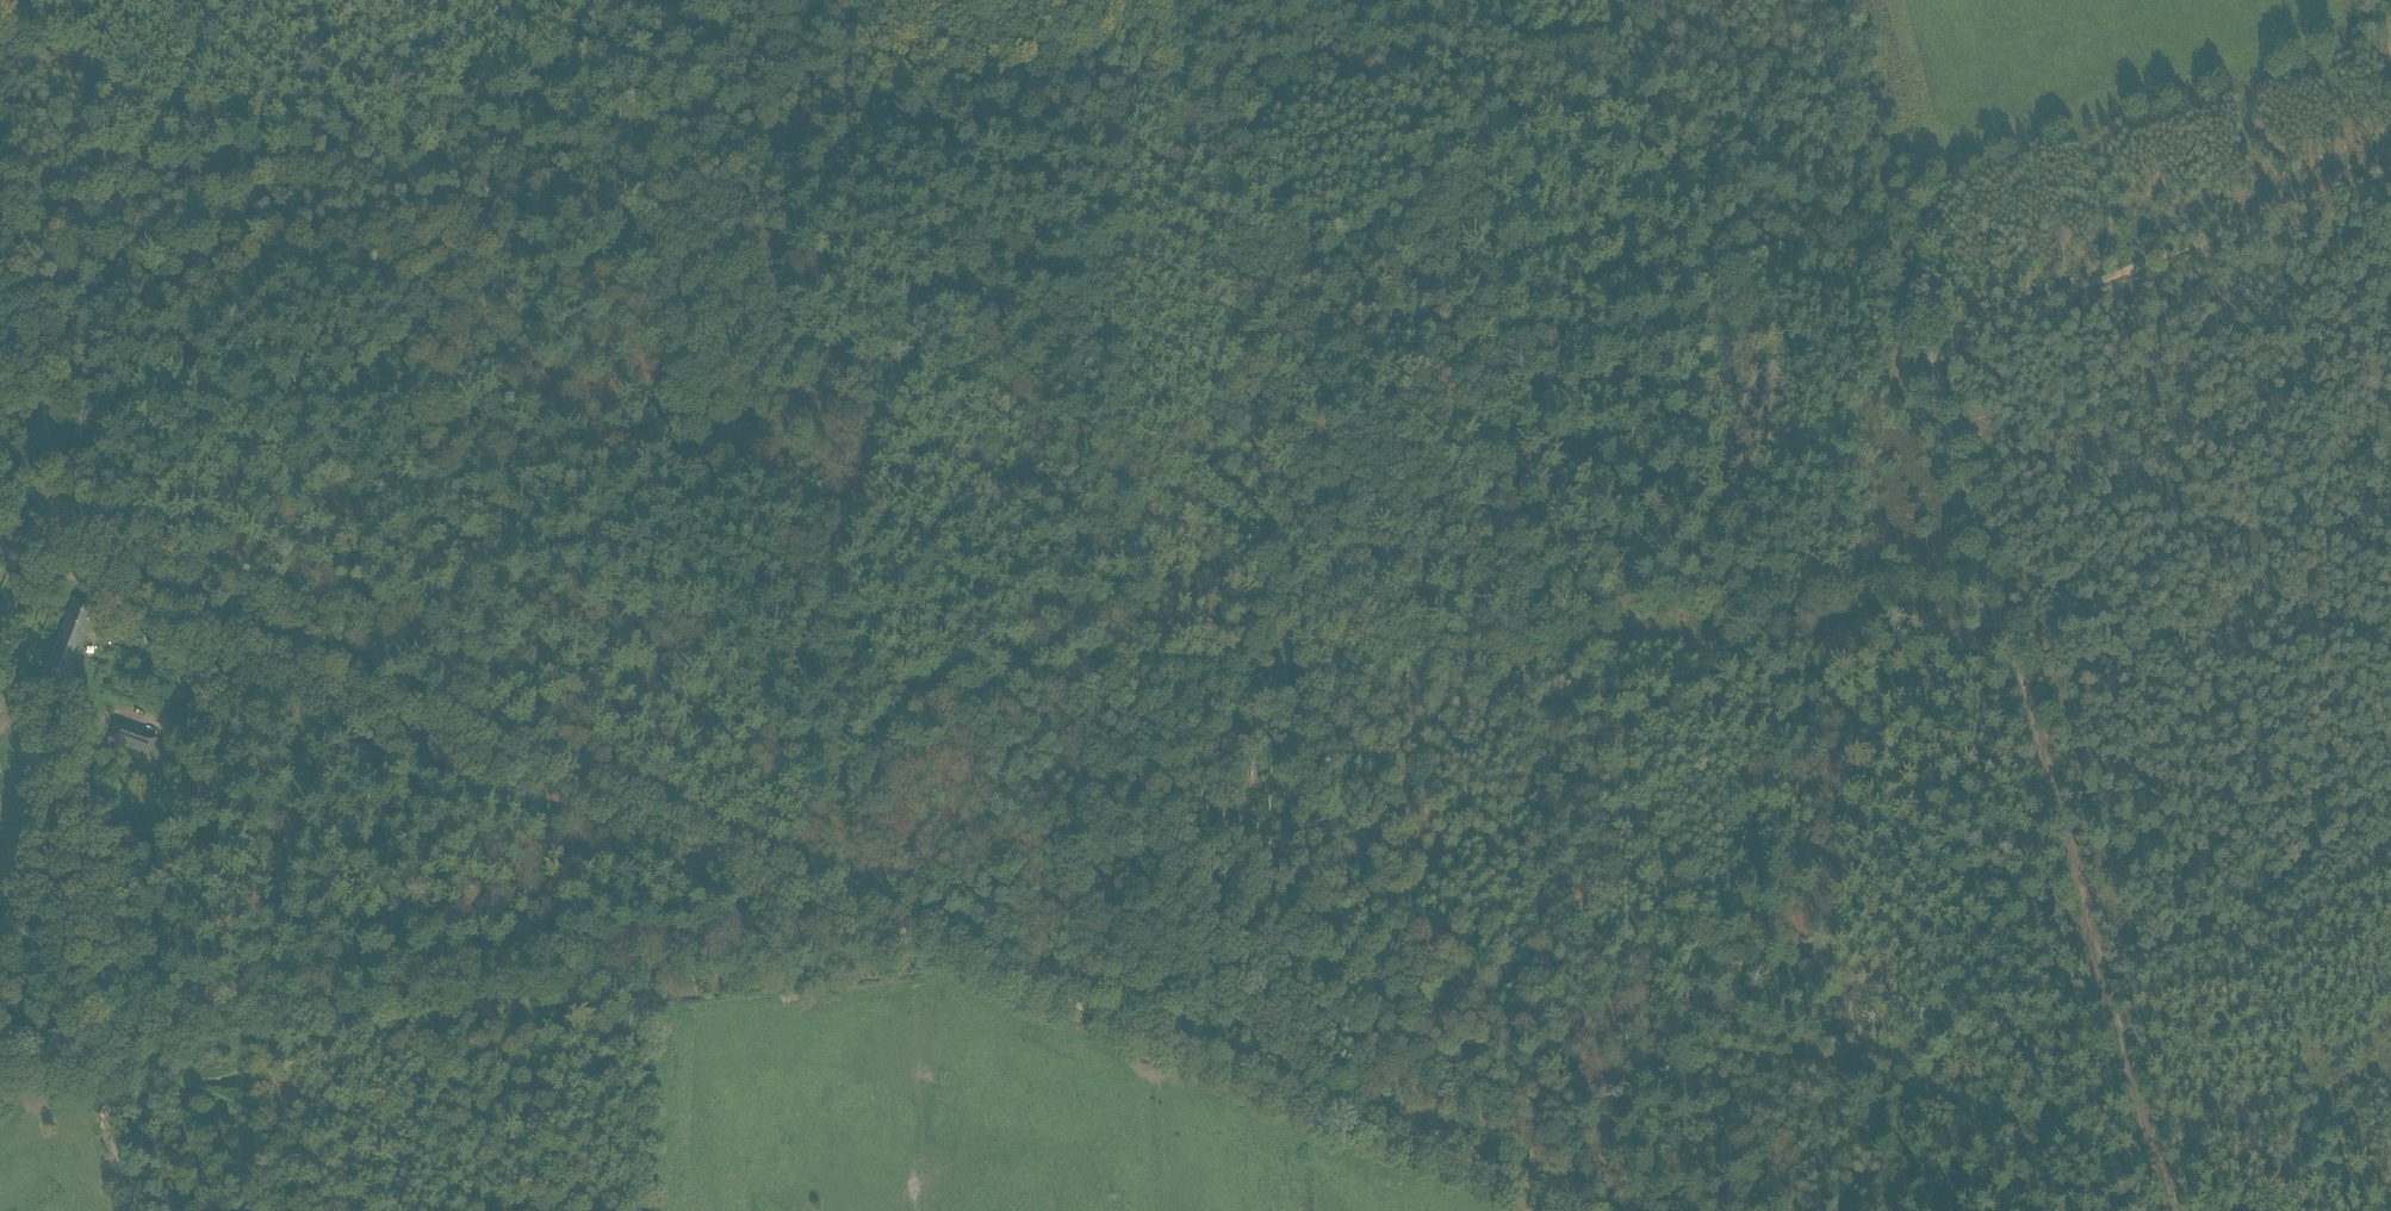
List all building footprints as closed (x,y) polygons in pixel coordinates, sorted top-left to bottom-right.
[(60,635),(84,645),(89,631),(98,609),(75,599),(60,635)] [(21,642),(0,634),(0,649),(16,655),(21,642)] [(71,677),(84,645),(60,635),(43,679),(53,683),(57,672),(71,677)] [(152,755),(158,736),(113,722),(107,740),(152,755)]
